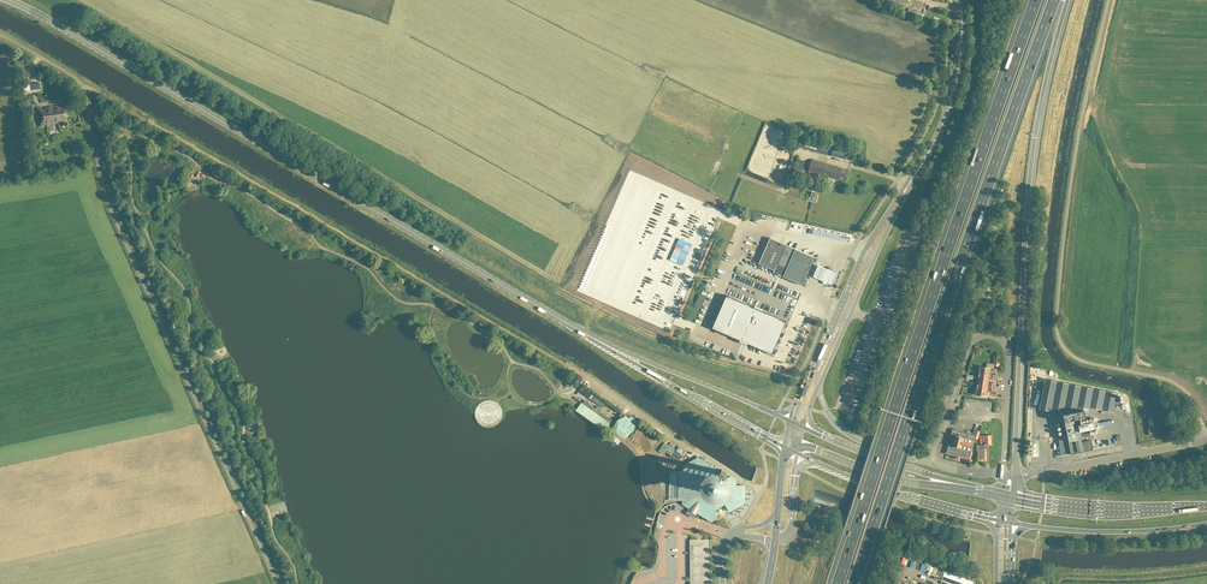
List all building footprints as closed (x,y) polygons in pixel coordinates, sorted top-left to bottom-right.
[(926,4),(914,0),(910,0),(907,8),(923,13),(926,4)] [(66,120),(64,107),(59,108),(59,106),(45,108),(45,110),(41,110),(41,108),(37,109),(39,126),(62,123),(61,121),(66,120)] [(827,155),(830,145),(806,138),(803,148),(827,155)] [(842,159),(845,151),(833,147),(831,155),(842,159)] [(805,162),(797,160),(793,173),(802,175),(805,162)] [(846,182),(849,172),(840,169),(840,168),(811,160),(808,172),(837,180),(837,179),(846,182)] [(770,239),(758,264),(774,271),(773,273),(783,277),(789,280),(802,286),(810,267),(812,268),(813,267),(815,264),(814,262),(813,261),(814,258),(806,254),(801,252),(786,246),(770,239)] [(819,267),(814,278),(823,282),(832,286),(837,275),(828,271),(819,267)] [(701,309),(706,297),(700,294),(694,306),(701,309)] [(747,344),(772,355),(786,322),(762,311),(762,310),(754,306),(754,308),(726,296),(712,329),(740,341),(739,343),(746,346),(747,344)] [(977,373),(989,375),(989,371),(994,372),(994,369),(978,366),(977,373)] [(992,376),(989,375),(977,373),(976,380),(982,381),(983,382),(988,383),(988,378),(992,379),(992,380),(998,381),(999,377),(992,376)] [(1114,408),(1117,394),(1045,379),(1039,409),(1064,414),(1082,411),(1084,402),(1114,408)] [(990,389),(997,390),(997,387),(991,386),(991,387),(987,386),(988,383),(983,382),(982,381),(976,380),(975,389),(983,390),(983,389),(990,390),(990,389)] [(996,397),(997,390),(990,389),(990,390),(983,389),(983,390),(975,389),(975,394),(975,395),(986,397),(987,392),(989,392),(989,396),(996,397)] [(592,394),(590,397),(604,407),(606,404),(592,394)] [(596,409),(584,401),(582,404),(594,412),(596,409)] [(596,409),(594,412),(598,415),(600,412),(602,410),(597,406),(596,409)] [(1059,439),(1060,456),(1093,450),(1091,441),(1094,440),(1093,435),(1088,436),(1087,430),(1098,428),(1097,421),(1078,425),(1077,419),(1086,418),(1084,410),(1082,411),(1064,414),(1063,415),(1067,437),(1059,439)] [(600,412),(598,415),(610,423),(612,420),(600,412)] [(632,430),(632,426),(635,427),(635,421),(631,418),(629,420),(625,417),(618,421),(617,427),(614,427),(614,428),(614,430),(624,438),(627,436),(627,437),(627,436),(626,433),(632,430)] [(1156,434),(1159,434),(1157,426),(1154,427),(1150,428),(1147,428),(1149,436),(1151,435),(1156,434)] [(954,460),(969,462),(972,444),(964,442),(965,438),(977,441),(978,432),(973,431),(972,435),(949,430),(944,456),(954,458),(954,460)] [(985,447),(990,447),(990,437),(979,437),(978,444),(985,444),(985,447)] [(1034,459),(1045,459),(1044,440),(1033,441),(1034,459)] [(676,451),(664,443),(658,451),(662,454),(663,454),(665,452),(678,461),(681,457),(683,458),(685,456),(684,457),(683,456),(685,452),(678,447),(676,451)] [(986,462),(985,446),(976,447),(976,462),(986,462)] [(744,504),(744,487),(744,486),(735,486),(735,480),(731,477),(723,482),(722,481),(723,480),(722,479),(719,477),(719,476),(717,476),(717,478),(716,477),(716,469),(715,469),(701,460),(701,461),(700,461),(699,460),(698,458),(683,466),(683,472),(671,472),(670,472),(669,472),(669,473),(669,474),(669,498),(669,499),(669,500),(670,500),(683,500),(682,504),(682,505),(689,509),(689,510),(688,511),(690,512),(690,513),(690,514),(690,515),(691,515),(692,515),(693,515),(693,514),(694,514),(696,515),(697,513),(698,514),(711,522),(715,520),(715,510),(715,509),(725,504),(729,512),(744,504)] [(711,541),(703,541),(700,541),(690,541),(691,583),(711,583),(711,541)]
